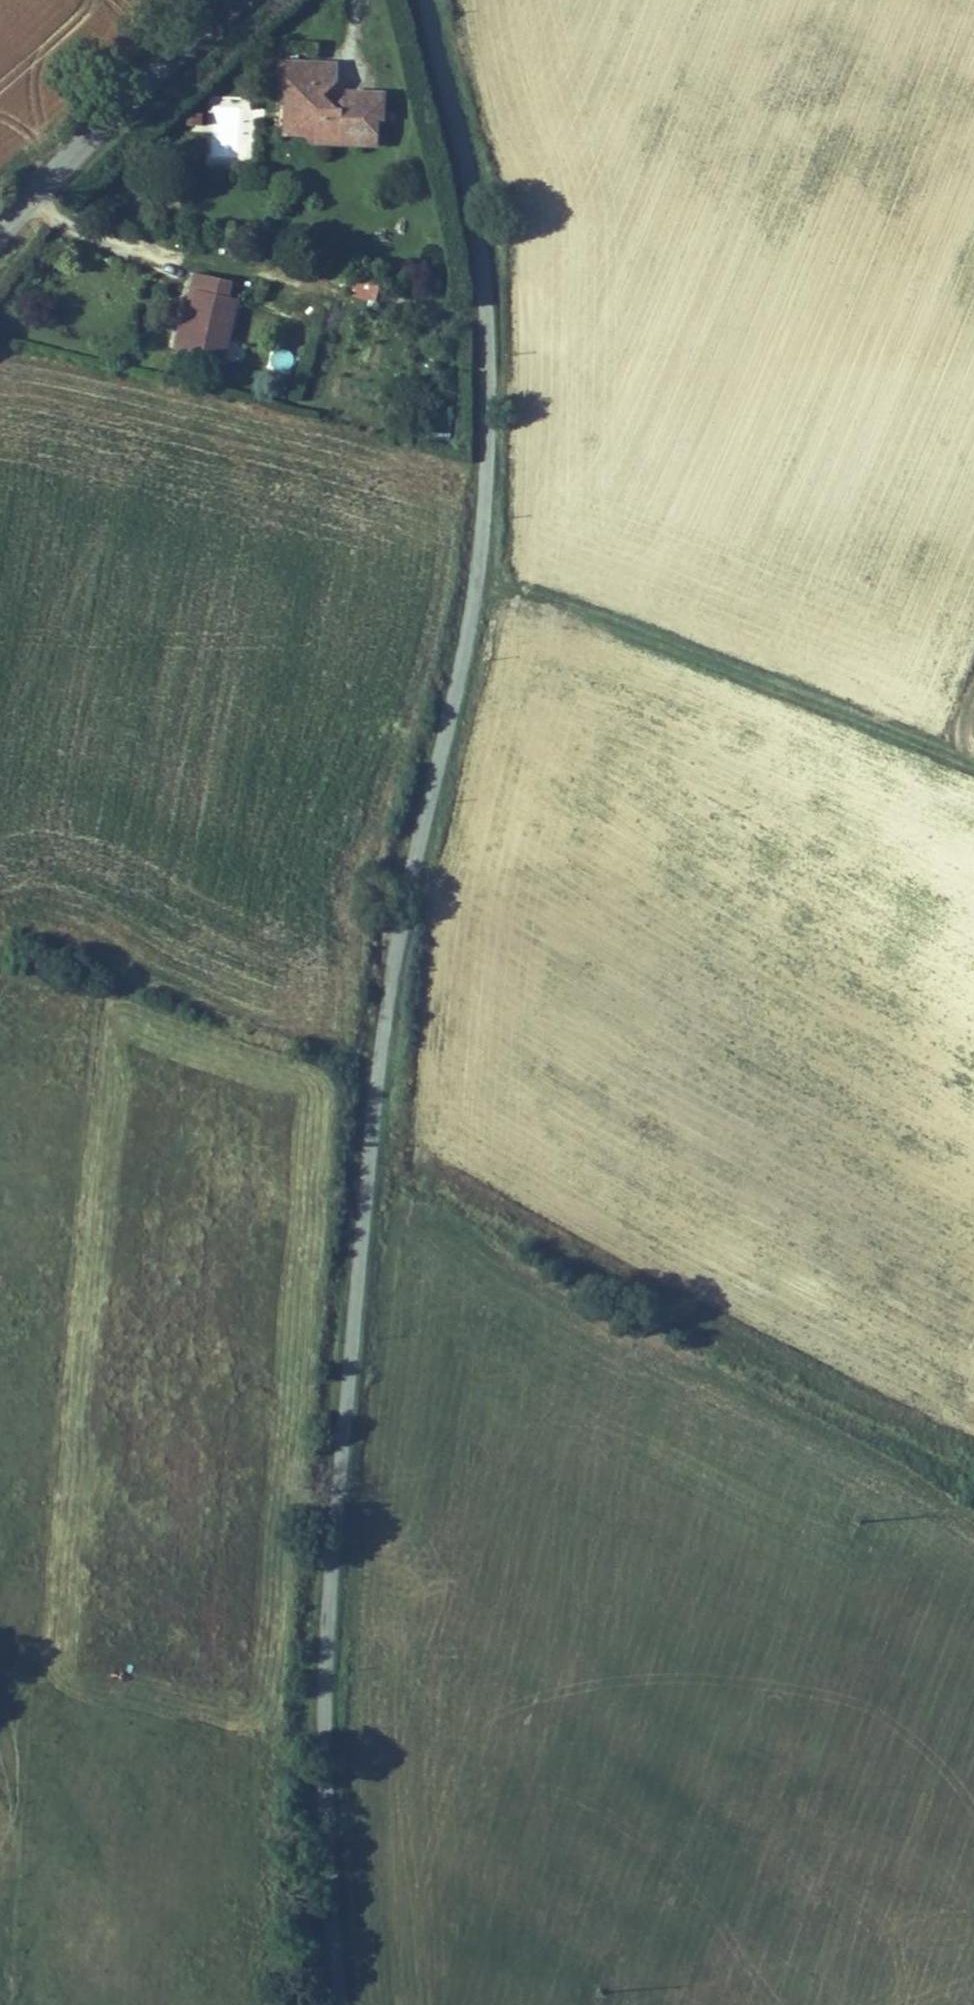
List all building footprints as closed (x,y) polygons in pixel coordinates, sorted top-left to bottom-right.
[(280,66),(260,127),(270,130),(279,133),(275,147),(328,164),(331,155),(357,164),(363,143),(366,144),(373,120),(343,111),(329,123),(314,108),(325,98),(330,82),(280,66)] [(279,133),(270,130),(266,144),(275,147),(279,133)] [(236,270),(227,268),(211,319),(220,322),(236,270)] [(275,282),(236,270),(220,322),(211,319),(204,343),(264,361),(281,303),(270,299),(275,282)] [(391,303),(392,284),(353,283),(352,301),(391,303)]
